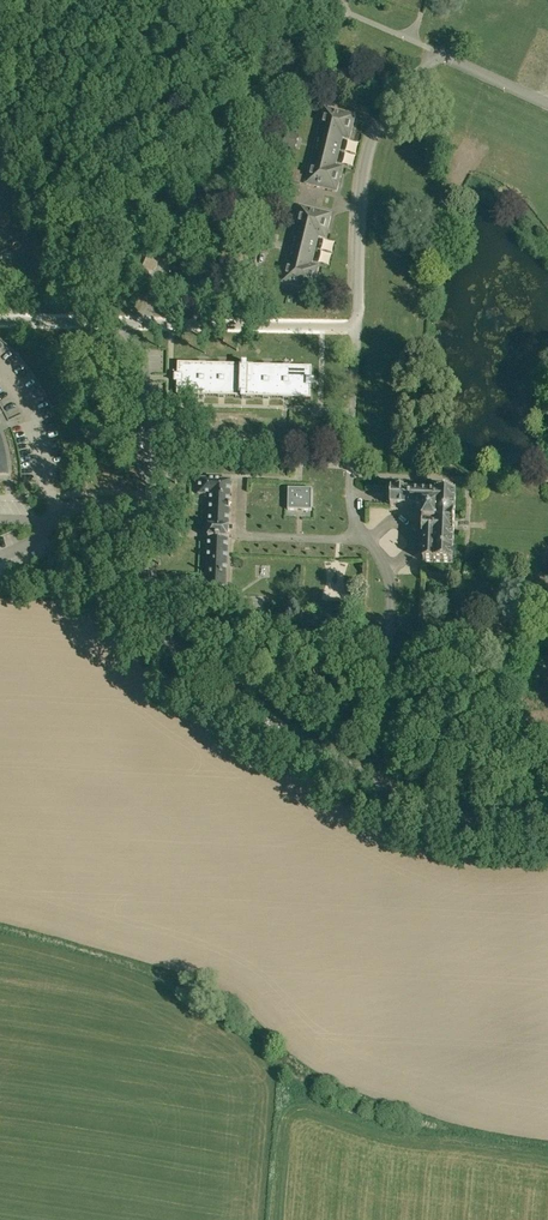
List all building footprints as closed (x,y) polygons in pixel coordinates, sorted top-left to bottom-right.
[(349,139),(355,116),(325,108),(307,184),(337,191),(342,168),(335,166),(342,137),(349,139)] [(282,145),(295,148),(299,136),(285,132),(282,145)] [(313,290),(318,267),(311,265),(318,236),(325,238),(331,214),(301,207),(282,282),(313,290)] [(199,362),(199,363),(178,363),(177,375),(175,375),(175,382),(177,382),(177,394),(198,395),(198,396),(204,396),(204,395),(218,396),(218,397),(224,397),(225,396),(235,396),(235,398),(241,398),(241,399),(246,399),(246,398),(252,398),(252,397),(263,397),(263,398),(269,398),(269,397),(283,398),(283,399),(289,399),(289,398),(311,398),(311,386),(313,386),(313,379),(311,379),(312,367),(290,366),(290,365),(284,365),(284,366),(270,365),(270,364),(264,364),(264,365),(253,365),(253,364),(247,363),(242,363),(236,363),(236,364),(225,364),(225,363),(219,363),(219,364),(205,364),(205,362),(199,362)] [(209,530),(208,539),(207,575),(206,587),(226,588),(228,538),(229,530),(231,481),(199,480),(199,495),(210,496),(209,530)] [(312,489),(288,488),(288,510),(312,511),(312,489)] [(391,506),(423,508),(422,536),(425,536),(424,549),(424,562),(452,563),(455,493),(435,492),(435,494),(410,493),(410,491),(392,490),(392,491),(391,505),(391,506)] [(266,504),(267,519),(278,518),(277,503),(266,504)]
